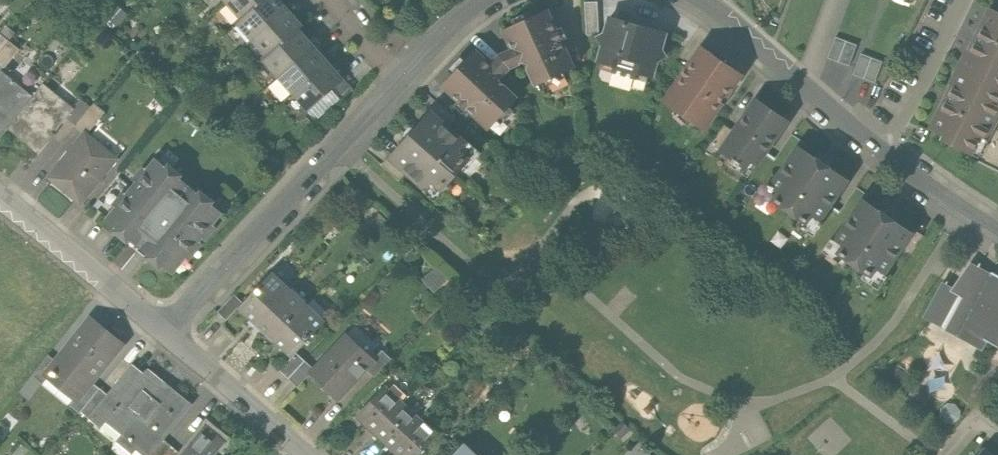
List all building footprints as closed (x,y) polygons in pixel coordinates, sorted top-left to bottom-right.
[(226,2),(241,19),(262,0),(229,0),(226,2)] [(252,40),(288,8),(281,0),(262,0),(241,19),(237,23),(252,40)] [(585,1),(586,35),(599,34),(598,1),(585,1)] [(116,2),(105,14),(116,24),(127,12),(116,2)] [(303,24),(288,8),(252,40),(268,56),(298,29),(303,24)] [(503,32),(511,49),(497,55),(510,68),(525,61),(535,84),(573,67),(549,12),(503,32)] [(959,72),(997,91),(997,17),(988,12),(959,72)] [(664,53),(659,44),(663,30),(611,16),(607,32),(599,36),(603,44),(599,60),(651,75),(656,58),(664,53)] [(7,24),(0,32),(10,40),(16,32),(7,24)] [(263,60),(278,77),(313,45),(298,29),(268,56),(263,60)] [(10,40),(0,32),(0,33),(0,53),(10,40)] [(149,39),(153,43),(159,38),(155,34),(149,39)] [(835,38),(828,58),(849,66),(856,45),(835,38)] [(10,40),(0,53),(0,63),(5,67),(21,48),(10,40)] [(278,77),(293,93),(328,61),(313,45),(278,77)] [(683,116),(704,130),(741,76),(700,48),(665,99),(685,113),(683,116)] [(442,90),(489,131),(519,97),(500,80),(510,68),(497,55),(488,65),(474,53),(442,90)] [(861,54),(853,75),(875,82),(882,62),(861,54)] [(343,78),(328,61),(293,93),(308,110),(343,78)] [(7,128),(33,96),(1,71),(0,72),(0,137),(7,128)] [(997,100),(997,91),(959,72),(928,132),(942,139),(941,142),(970,157),(980,137),(987,141),(997,119),(997,110),(994,108),(997,100)] [(43,83),(33,96),(7,128),(38,153),(67,117),(74,108),(43,83)] [(757,98),(721,149),(747,166),(753,158),(757,161),(787,119),(757,98)] [(67,117),(76,124),(91,106),(82,99),(74,108),(67,117)] [(95,101),(91,106),(76,124),(85,132),(87,134),(106,110),(95,101)] [(409,170),(435,193),(476,146),(432,108),(391,154),(409,170)] [(987,141),(980,137),(970,157),(997,171),(997,119),(987,141)] [(117,157),(87,134),(85,132),(51,175),(82,200),(117,157)] [(847,183),(795,148),(769,187),(779,194),(774,201),(806,223),(811,215),(821,222),(847,183)] [(272,153),(268,158),(278,166),(282,162),(272,153)] [(400,180),(409,170),(391,154),(382,164),(400,180)] [(155,155),(107,215),(173,268),(221,208),(155,155)] [(518,189),(524,194),(529,189),(523,183),(518,189)] [(911,235),(859,200),(833,239),(843,245),(838,253),(870,275),(875,267),(885,274),(900,250),(911,235)] [(900,250),(910,256),(923,237),(914,231),(911,235),(900,250)] [(923,314),(980,345),(984,338),(997,346),(997,276),(971,261),(955,289),(941,281),(923,314)] [(437,266),(423,278),(434,290),(447,278),(437,266)] [(239,308),(256,325),(290,289),(273,272),(245,302),(239,308)] [(256,325),(274,341),(308,305),(290,289),(256,325)] [(227,321),(239,308),(245,302),(236,294),(219,313),(227,321)] [(325,321),(308,305),(274,341),(291,357),(297,351),(325,321)] [(59,361),(48,374),(76,396),(89,379),(122,339),(94,317),(59,361)] [(315,367),(309,373),(337,400),(367,367),(375,359),(347,333),(315,367)] [(384,350),(375,359),(367,367),(376,375),(392,358),(384,350)] [(297,386),(309,373),(315,367),(297,351),(291,357),(280,369),(297,386)] [(28,399),(48,374),(59,361),(49,353),(18,391),(28,399)] [(105,420),(122,433),(165,380),(148,366),(144,372),(132,362),(107,393),(88,416),(101,426),(105,420)] [(80,412),(81,410),(99,387),(89,379),(76,396),(70,404),(80,412)] [(165,380),(122,433),(116,440),(131,453),(136,446),(148,454),(162,437),(191,401),(165,380)] [(358,416),(376,432),(404,402),(387,386),(358,416)] [(107,393),(99,387),(81,410),(88,416),(107,393)] [(384,440),(393,448),(421,418),(404,402),(376,432),(384,440)] [(421,418),(393,448),(400,454),(419,454),(438,434),(421,418)] [(212,454),(225,439),(203,421),(180,451),(176,454),(213,454),(212,454)] [(384,440),(376,432),(360,449),(366,454),(370,454),(384,440)] [(180,451),(162,437),(148,454),(176,454),(180,451)] [(466,446),(457,454),(475,454),(466,446)]
